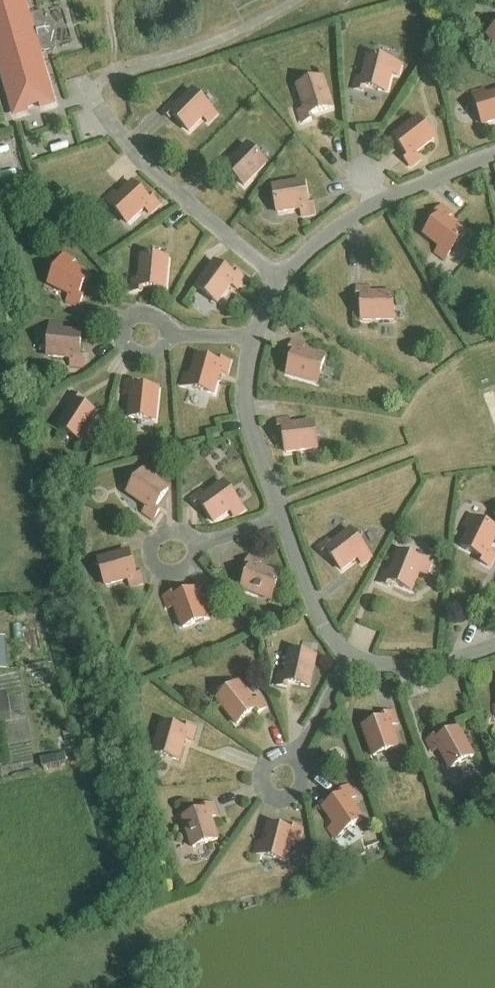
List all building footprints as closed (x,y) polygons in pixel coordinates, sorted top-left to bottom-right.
[(54,105),(23,0),(0,0),(0,60),(16,117),(54,105)] [(399,76),(401,65),(369,57),(364,80),(357,78),(354,91),(364,93),(365,88),(387,94),(392,74),(399,76)] [(311,116),(333,109),(323,80),(298,88),(306,110),(299,112),(303,124),(313,121),(311,116)] [(203,101),(216,107),(221,96),(208,90),(203,101)] [(487,97),(485,91),(474,94),(484,125),(494,122),(494,95),(487,97)] [(209,123),(217,115),(193,92),(177,108),(172,104),(163,113),(171,120),(174,116),(190,132),(204,118),(209,123)] [(417,154),(435,140),(419,119),(394,138),(408,156),(405,159),(411,167),(421,159),(417,154)] [(245,187),(267,165),(248,146),(232,163),(227,158),(218,167),(226,174),(229,171),(245,187)] [(303,216),(315,214),(313,204),(309,205),(305,183),(274,188),(279,214),(301,210),(303,216)] [(150,214),(159,205),(152,198),(149,201),(133,184),(119,198),(114,193),(106,200),(128,225),(145,209),(150,214)] [(445,261),(466,235),(448,220),(452,215),(442,207),(436,215),(440,218),(426,236),(441,248),(437,254),(445,261)] [(79,296),(89,276),(71,267),(75,261),(65,256),(50,286),(71,296),(68,302),(79,307),(84,298),(79,296)] [(166,291),(168,260),(142,258),(140,281),(134,280),(133,293),(143,294),(143,289),(166,291)] [(237,289),(245,279),(237,273),(234,277),(216,264),(197,289),(218,304),(232,285),(237,289)] [(363,321),(394,321),(394,295),(370,295),(370,289),(358,289),(358,299),(363,299),(363,321)] [(84,367),(85,357),(80,357),(82,334),(62,333),(63,326),(52,325),(49,358),(72,360),(71,366),(84,367)] [(318,384),(326,359),(303,353),(305,346),(293,343),(290,353),(295,354),(289,376),(318,384)] [(227,375),(230,363),(220,360),(219,365),(197,359),(192,378),(185,376),(182,386),(214,396),(220,373),(227,375)] [(156,422),(159,391),(136,389),(137,384),(127,383),(126,395),(132,396),(130,419),(156,422)] [(87,433),(98,416),(79,404),(81,400),(73,394),(66,405),(72,408),(59,428),(87,446),(93,437),(87,433)] [(287,454),(318,450),(315,424),(291,427),(291,420),(278,422),(279,432),(284,431),(287,454)] [(156,509),(169,490),(152,479),(156,473),(147,467),(129,494),(148,508),(144,513),(154,520),(160,512),(156,509)] [(235,517),(244,511),(225,484),(206,498),(202,493),(192,500),(198,508),(202,505),(215,524),(231,512),(235,517)] [(494,556),(489,553),(494,541),(494,530),(470,517),(465,527),(471,530),(462,548),(482,558),(480,562),(489,567),(494,556)] [(363,565),(371,558),(351,532),(333,546),(329,541),(319,548),(325,556),(329,553),(343,571),(359,559),(363,565)] [(131,586),(143,583),(140,573),(135,575),(129,553),(100,561),(106,586),(129,580),(131,586)] [(426,576),(431,566),(400,553),(391,575),(385,572),(380,584),(390,588),(392,583),(412,592),(420,573),(426,576)] [(272,601),(281,577),(259,568),(262,562),(250,558),(246,567),(251,569),(243,590),(272,601)] [(184,629),(208,620),(197,591),(176,599),(175,594),(165,598),(169,610),(176,607),(184,629)] [(310,689),(316,658),(291,653),(286,676),(280,674),(277,687),(287,689),(288,684),(310,689)] [(258,715),(266,709),(259,699),(253,703),(239,685),(218,701),(238,725),(255,711),(258,715)] [(391,727),(397,725),(393,713),(384,716),(385,721),(364,728),(374,758),(399,749),(391,727)] [(192,741),(195,729),(186,726),(184,731),(163,725),(157,744),(151,742),(147,753),(179,762),(186,739),(192,741)] [(451,770),(474,757),(459,730),(439,741),(437,737),(428,742),(434,753),(440,749),(451,770)] [(336,839),(363,821),(350,801),(356,798),(349,787),(341,793),(343,797),(324,810),(336,826),(330,830),(336,839)] [(211,819),(217,817),(213,805),(204,808),(205,812),(184,819),(194,849),(218,841),(211,819)] [(299,842),(302,830),(292,827),(291,832),(269,826),(264,846),(258,844),(255,854),(287,863),(293,840),(299,842)]
